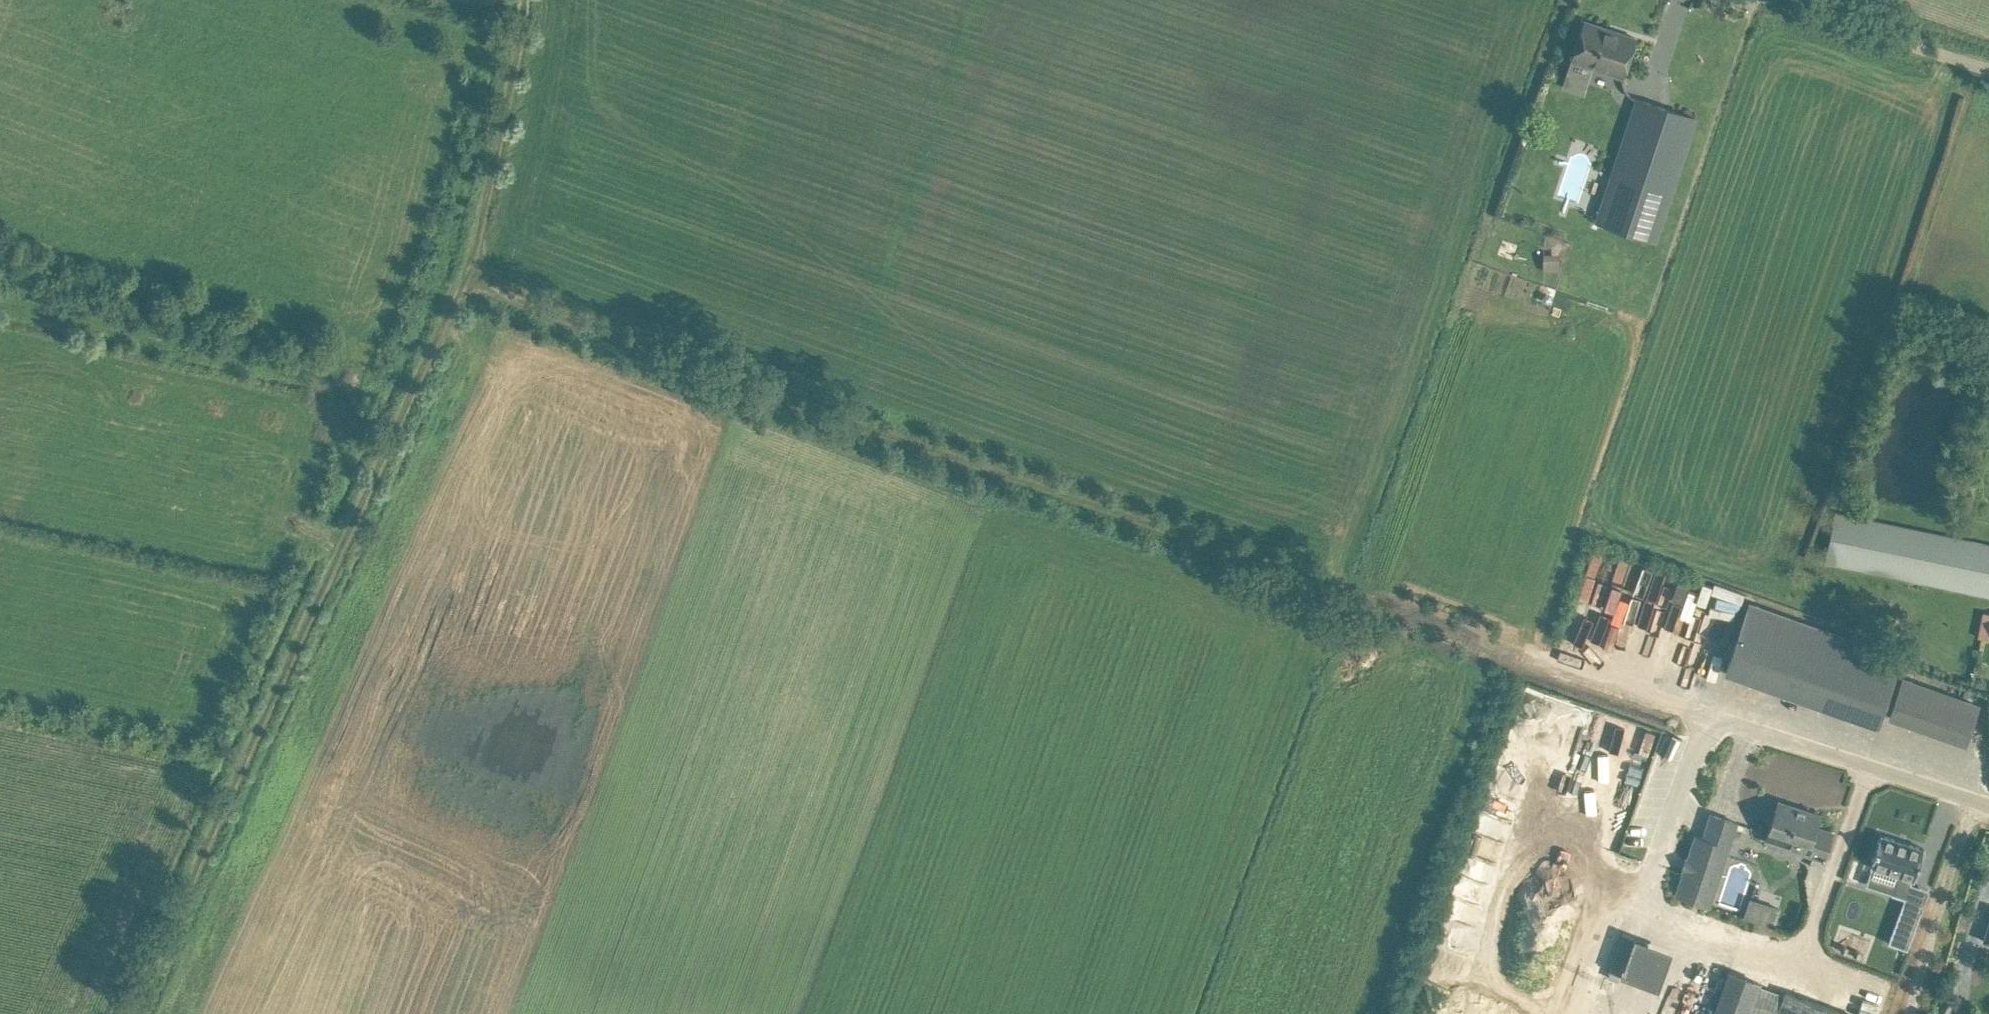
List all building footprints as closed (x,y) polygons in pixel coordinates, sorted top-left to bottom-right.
[(1571,59),(1623,76),(1636,37),(1584,20),(1571,59)] [(1596,220),(1655,240),(1696,118),(1637,98),(1596,220)] [(1836,512),(1826,560),(1988,594),(1988,544),(1836,512)] [(1715,583),(1713,593),(1743,600),(1745,590),(1715,583)] [(1876,724),(1900,656),(1749,602),(1725,670),(1876,724)] [(1903,678),(1890,716),(1965,742),(1978,704),(1903,678)] [(1552,720),(1564,725),(1574,704),(1561,699),(1552,720)] [(1819,813),(1778,800),(1765,839),(1823,858),(1832,831),(1815,826),(1819,813)] [(1728,847),(1737,821),(1710,813),(1702,837),(1695,834),(1687,857),(1685,857),(1685,858),(1681,868),(1683,869),(1675,893),(1705,903),(1724,846),(1728,847)] [(1924,847),(1880,833),(1870,864),(1898,873),(1891,893),(1904,897),(1906,898),(1912,878),(1914,879),(1924,847)] [(1750,897),(1744,917),(1774,926),(1780,907),(1750,897)] [(1902,904),(1888,942),(1907,949),(1921,911),(1902,904)] [(1622,933),(1609,971),(1620,974),(1633,937),(1622,933)] [(1759,982),(1729,971),(1713,1013),(1849,1013),(1785,991),(1784,995),(1758,986),(1759,982)] [(1955,1000),(1944,1013),(1972,1013),(1955,1000)]
